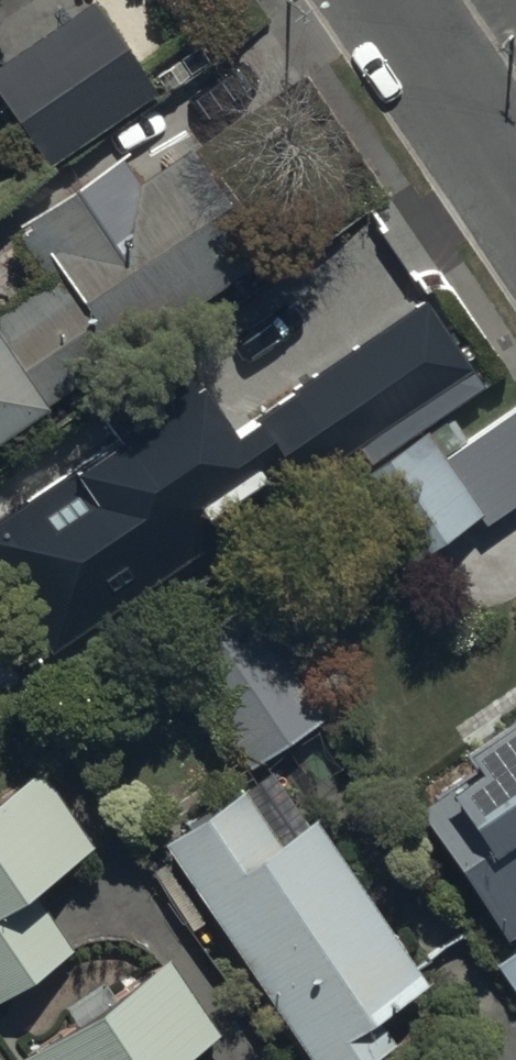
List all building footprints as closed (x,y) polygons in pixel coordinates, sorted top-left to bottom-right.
[(41,166),(154,90),(93,0),(86,0),(0,58),(0,105),(41,166)] [(283,246),(208,135),(138,182),(120,156),(13,229),(31,255),(48,280),(0,312),(0,436),(106,365),(283,246)] [(229,430),(178,354),(95,410),(119,445),(0,526),(0,595),(43,658),(361,444),(375,464),(491,386),(429,295),(229,430)] [(436,459),(424,442),(326,508),(379,586),(473,523),(479,532),(515,507),(515,405),(436,459)] [(166,652),(246,770),(330,713),(250,595),(166,652)] [(508,943),(515,937),(515,742),(417,809),(508,943)] [(72,951),(34,896),(98,854),(41,771),(0,799),(0,1000),(72,951)] [(389,1011),(425,986),(314,822),(278,847),(242,794),(160,849),(303,1059),(373,1059),(407,1037),(389,1011)] [(17,1059),(184,1059),(220,1036),(165,954),(103,996),(14,1056),(17,1059)] [(515,994),(515,960),(500,971),(515,994)]
